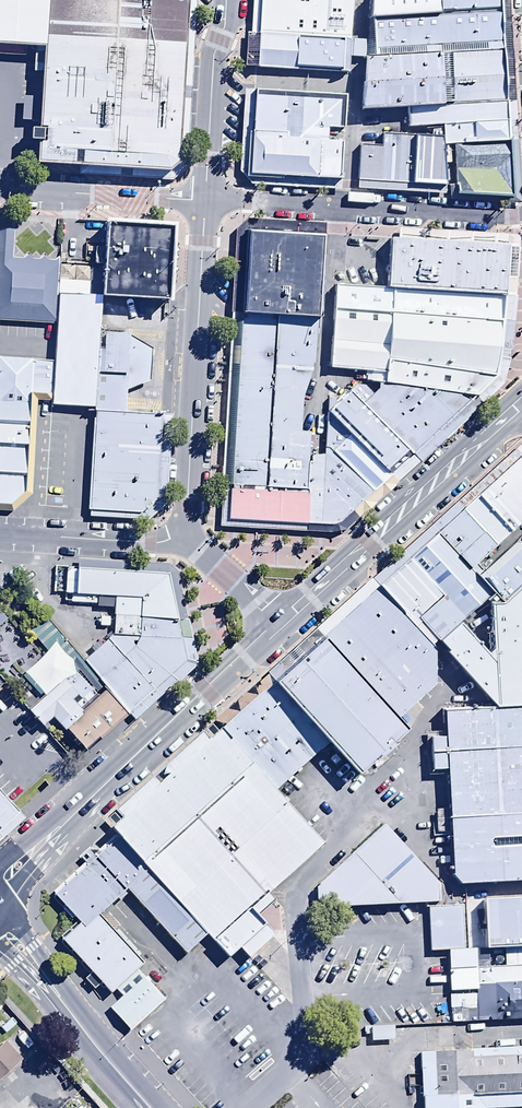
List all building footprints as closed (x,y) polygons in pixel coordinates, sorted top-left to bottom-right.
[(49,0),(0,0),(0,49),(45,52),(47,33),(49,0)] [(189,41),(191,0),(49,0),(47,33),(189,41)] [(354,0),(257,0),(254,38),(349,47),(354,0)] [(362,51),(441,47),(500,41),(498,0),(365,0),(362,51)] [(189,41),(47,33),(45,52),(37,166),(171,174),(180,162),(189,41)] [(349,47),(254,38),(249,89),(347,92),(349,47)] [(441,47),(445,103),(503,97),(500,41),(441,47)] [(445,103),(441,47),(362,51),(359,111),(407,107),(445,103)] [(347,92),(249,89),(243,179),(341,183),(347,92)] [(453,140),(509,139),(503,97),(445,103),(407,107),(410,139),(453,140)] [(455,196),(453,140),(410,139),(359,139),(357,190),(406,194),(455,196)] [(453,140),(455,196),(512,196),(509,139),(453,140)] [(0,215),(0,338),(3,338),(4,321),(57,324),(60,280),(61,260),(17,257),(19,216),(0,215)] [(105,292),(170,297),(175,225),(109,221),(105,282),(105,292)] [(240,321),(319,327),(324,231),(244,226),(240,321)] [(386,290),(514,298),(516,280),(519,240),(388,233),(386,290)] [(105,282),(60,280),(57,324),(55,363),(53,405),(97,407),(101,324),(105,292),(105,282)] [(514,298),(386,290),(337,288),(332,374),(374,379),(487,400),(509,379),(514,298)] [(231,486),(311,489),(315,431),(319,327),(240,321),(231,486)] [(128,408),(129,390),(132,325),(101,324),(97,407),(128,408)] [(154,347),(132,325),(129,390),(153,382),(154,347)] [(33,404),(53,405),(55,363),(0,360),(0,402),(33,404)] [(487,400),(374,379),(356,397),(421,463),(487,400)] [(421,463),(356,397),(315,431),(383,500),(421,463)] [(0,402),(0,510),(12,511),(29,491),(33,404),(0,402)] [(128,408),(97,407),(90,515),(141,518),(163,500),(167,410),(128,408)] [(383,500),(315,431),(311,489),(308,540),(340,540),(383,500)] [(521,533),(521,464),(481,494),(519,535),(521,533)] [(311,489),(231,486),(229,534),(308,540),(311,489)] [(519,535),(481,494),(439,529),(477,570),(519,535)] [(477,570),(439,529),(377,589),(435,656),(445,647),(466,628),(493,603),(501,596),(482,576),(477,570)] [(482,576),(501,596),(521,583),(521,541),(482,576)] [(183,619),(175,570),(78,569),(78,597),(118,598),(118,617),(183,619)] [(521,705),(521,583),(501,596),(493,603),(492,657),(466,628),(445,647),(494,705),(521,705)] [(435,656),(377,589),(324,635),(405,727),(458,681),(435,656)] [(118,617),(116,637),(186,638),(183,619),(118,617)] [(269,683),(330,753),(349,775),(405,727),(324,635),(269,683)] [(188,662),(186,638),(116,637),(85,660),(109,686),(132,712),(188,662)] [(55,712),(66,724),(109,686),(85,660),(67,638),(27,673),(46,693),(28,709),(42,724),(55,712)] [(220,726),(280,796),(330,753),(269,683),(220,726)] [(89,750),(132,712),(109,686),(66,724),(89,750)] [(521,751),(521,705),(494,705),(447,708),(449,735),(434,736),(435,754),(521,751)] [(122,839),(209,941),(227,961),(267,926),(254,911),(326,849),(280,796),(220,726),(108,823),(122,839)] [(521,818),(521,751),(435,754),(437,775),(455,775),(456,820),(521,818)] [(456,820),(458,892),(521,888),(521,818),(456,820)] [(386,827),(316,894),(316,909),(437,906),(445,906),(446,890),(386,827)] [(209,941),(122,839),(100,858),(128,890),(188,959),(209,941)] [(87,925),(100,913),(128,890),(100,858),(60,893),(87,925)] [(489,948),(521,947),(521,897),(488,897),(489,948)] [(445,906),(437,906),(436,956),(461,957),(470,957),(470,906),(445,906)] [(100,913),(87,925),(64,945),(112,999),(120,992),(148,968),(100,913)] [(470,957),(461,957),(461,991),(474,991),(521,990),(521,956),(470,957)] [(127,1001),(113,1014),(135,1040),(178,1003),(148,968),(120,992),(127,1001)] [(474,991),(473,1030),(521,1029),(521,990),(474,991)] [(0,1044),(0,1077),(21,1059),(5,1040),(0,1044)] [(425,1055),(427,1107),(521,1107),(521,1052),(425,1055)]
